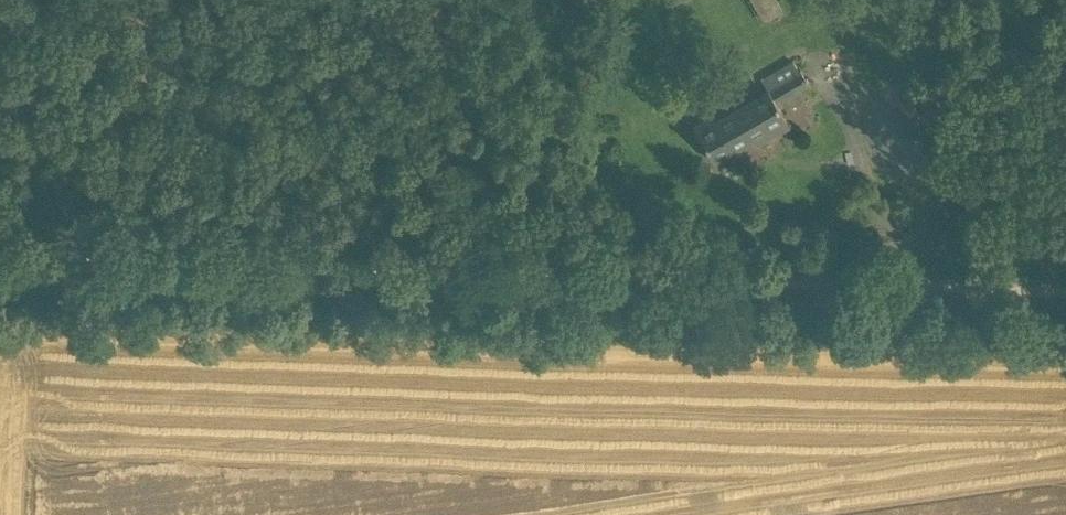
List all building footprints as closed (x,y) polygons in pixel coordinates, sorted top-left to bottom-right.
[(751,28),(782,11),(776,0),(735,0),(751,28)] [(693,124),(705,147),(722,137),(730,150),(750,138),(754,145),(789,125),(776,102),(808,84),(800,70),(798,71),(792,60),(759,79),(765,90),(713,119),(711,114),(693,124)]
